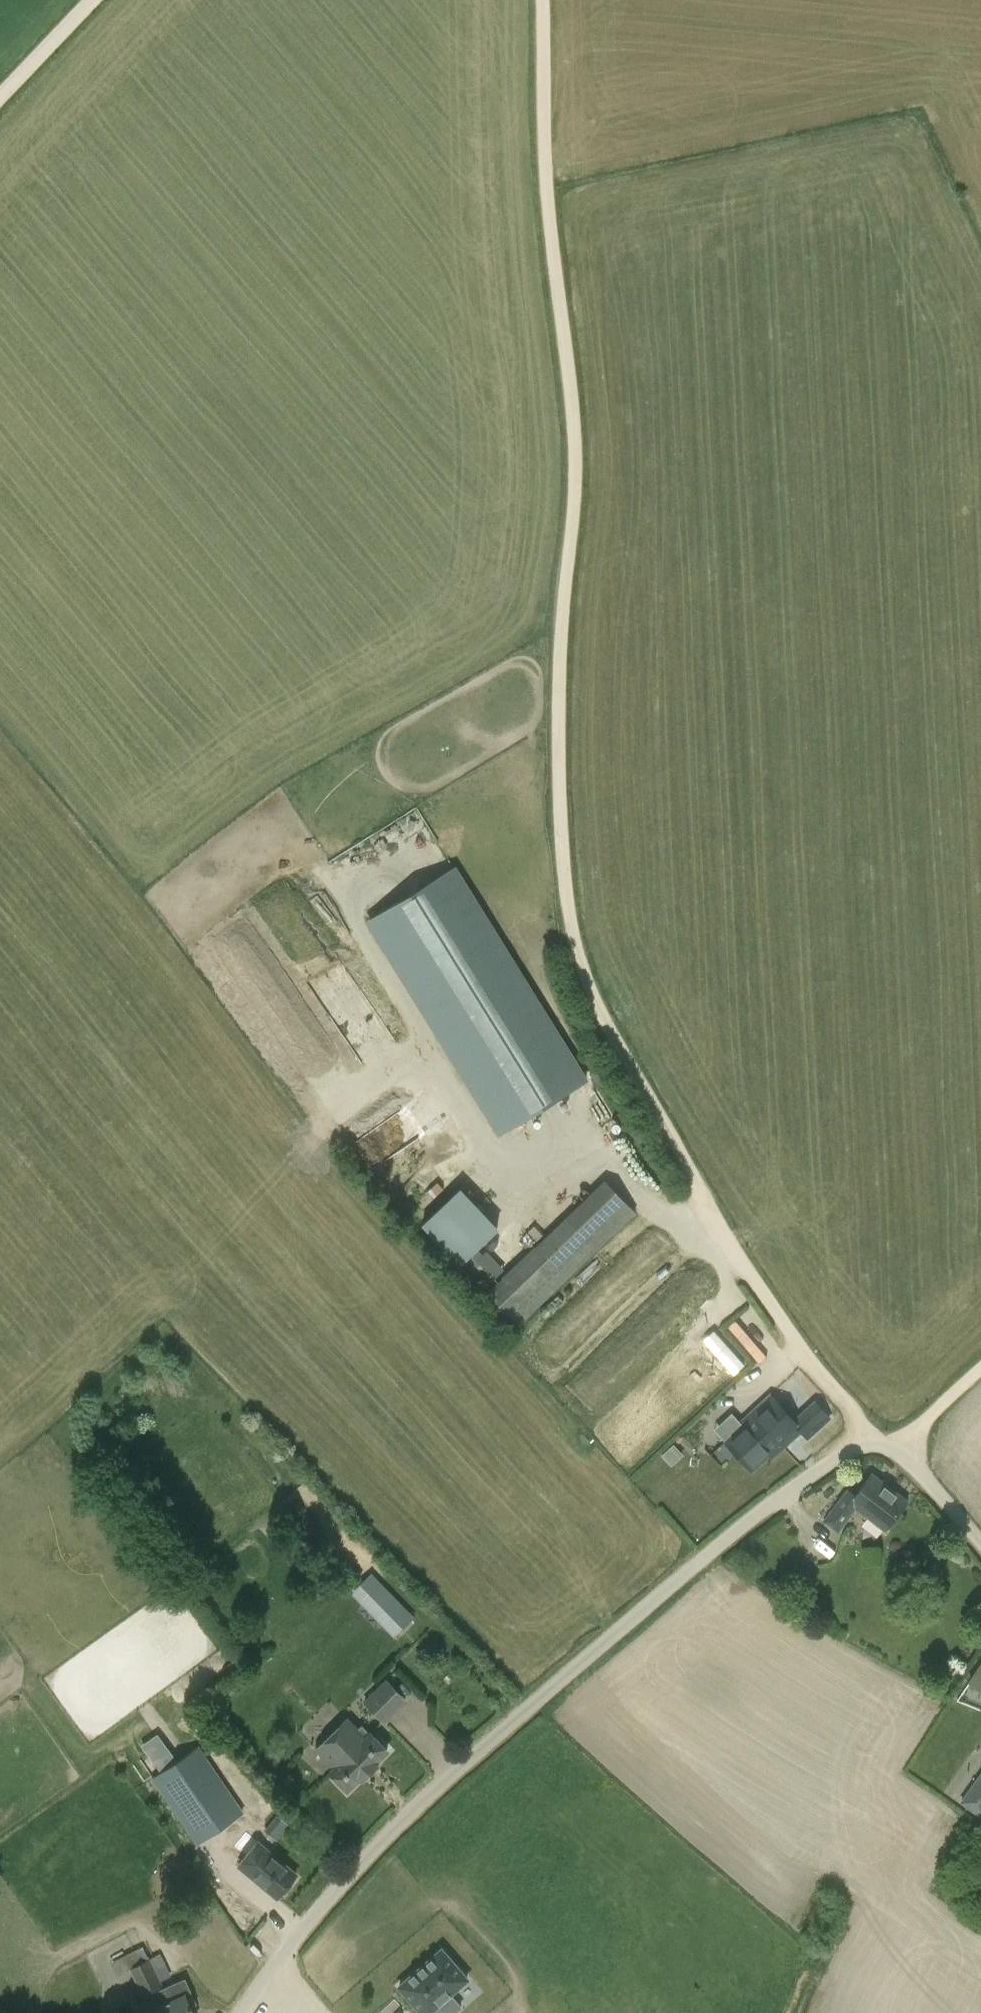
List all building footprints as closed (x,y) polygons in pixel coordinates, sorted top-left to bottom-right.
[(369,920),(501,1132),(585,1080),(565,1047),(563,1048),(452,868),(369,920)] [(519,1326),(576,1270),(633,1215),(602,1183),(488,1294),(519,1326)] [(423,1223),(462,1264),(501,1227),(462,1186),(423,1223)] [(773,1459),(801,1433),(815,1451),(839,1431),(815,1401),(791,1420),(769,1395),(739,1422),(742,1425),(724,1441),(752,1472),(770,1455),(773,1459)] [(673,1446),(663,1456),(671,1464),(681,1455),(673,1446)] [(871,1474),(855,1495),(847,1489),(823,1521),(838,1532),(855,1509),(885,1532),(908,1501),(871,1474)] [(372,1571),(351,1592),(395,1637),(416,1617),(372,1571)] [(968,1683),(980,1691),(980,1664),(968,1683)] [(386,1680),(364,1701),(383,1720),(405,1698),(386,1680)] [(374,1762),(387,1749),(370,1732),(361,1724),(358,1727),(348,1718),(316,1750),(334,1768),(330,1772),(347,1789),(360,1776),(362,1777),(375,1764),(374,1762)] [(199,1746),(151,1778),(197,1844),(243,1813),(199,1746)] [(962,1802),(980,1815),(980,1775),(962,1802)] [(278,1814),(265,1828),(276,1838),(289,1823),(278,1814)] [(278,1897),(296,1874),(258,1842),(239,1865),(278,1897)] [(969,1879),(980,1888),(980,1862),(969,1879)] [(175,1982),(164,1988),(161,1981),(171,1976),(160,1953),(149,1958),(143,1946),(114,1961),(118,1972),(129,1967),(144,1999),(156,1992),(161,2005),(156,2006),(159,2012),(193,2012),(190,2007),(197,2004),(185,1978),(175,1982)] [(399,1986),(422,2012),(454,2012),(461,2007),(449,1994),(467,1979),(442,1950),(399,1986)]
